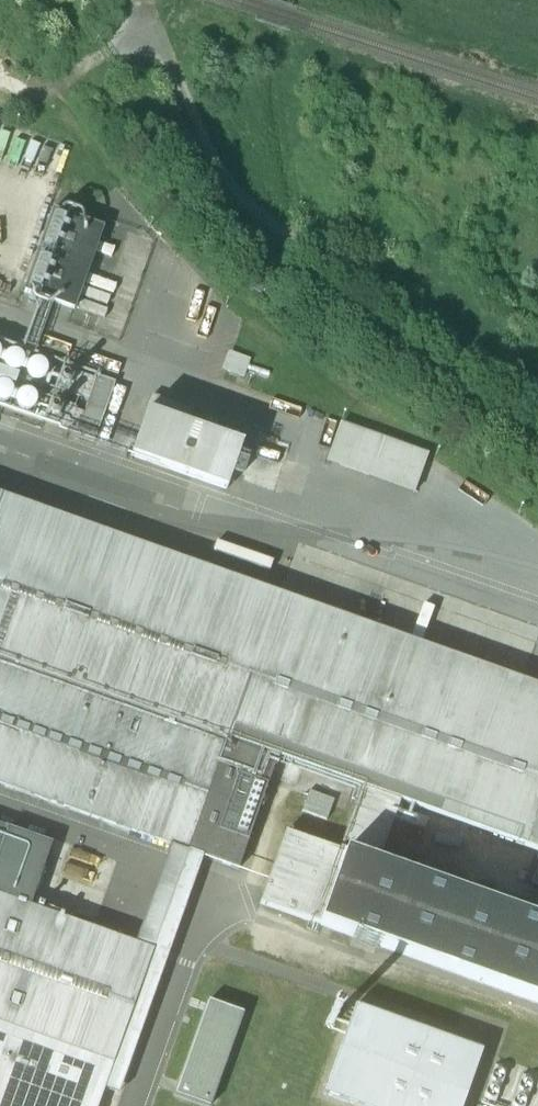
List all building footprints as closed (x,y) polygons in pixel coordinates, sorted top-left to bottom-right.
[(103,228),(53,210),(24,293),(74,311),(103,228)] [(10,354),(8,348),(4,344),(0,343),(0,365),(4,364),(8,360),(10,354)] [(32,368),(34,363),(32,357),(28,353),(22,351),(17,353),(12,357),(11,363),(13,368),(17,373),(22,374),(28,372),(32,368)] [(56,377),(57,371),(56,365),(51,361),(46,360),(40,361),(36,366),(35,371),(36,377),(40,381),(46,382),(52,381),(56,377)] [(96,380),(62,368),(43,422),(77,434),(96,380)] [(77,434),(76,437),(94,444),(115,383),(97,377),(96,380),(77,434)] [(23,393),(21,387),(17,383),(11,382),(5,383),(1,388),(0,393),(0,394),(1,399),(6,403),(11,404),(17,403),(21,399),(23,393)] [(45,407),(46,401),(45,396),(41,392),(35,390),(29,392),(25,396),(24,402),(25,407),(29,411),(35,413),(41,411),(45,407)] [(152,396),(131,457),(227,491),(242,446),(186,426),(192,410),(152,396)] [(329,465),(419,491),(432,450),(341,423),(329,465)] [(279,444),(259,437),(256,446),(257,447),(276,453),(279,444)] [(276,453),(257,447),(245,480),(280,492),(291,459),(276,453)] [(170,846),(188,853),(202,818),(220,768),(228,740),(278,758),(363,788),(400,801),(524,845),(525,846),(537,810),(537,711),(0,520),(0,786),(170,846)] [(278,758),(228,740),(220,768),(202,818),(188,853),(238,870),(278,758)] [(363,788),(340,852),(286,833),(260,904),(537,1003),(537,923),(377,865),(400,801),(363,788)] [(525,846),(524,845),(523,847),(537,852),(537,810),(525,846)] [(0,827),(0,897),(30,908),(52,846),(0,827)] [(170,846),(135,945),(153,951),(188,853),(170,846)] [(113,1065),(130,1017),(142,1021),(148,1004),(136,1000),(153,952),(153,951),(135,945),(30,908),(0,897),(0,1024),(113,1065)] [(247,1012),(210,1000),(178,1096),(208,1105),(215,1105),(247,1012)] [(352,1105),(467,1105),(485,1048),(355,1009),(328,1099),(352,1105)]
